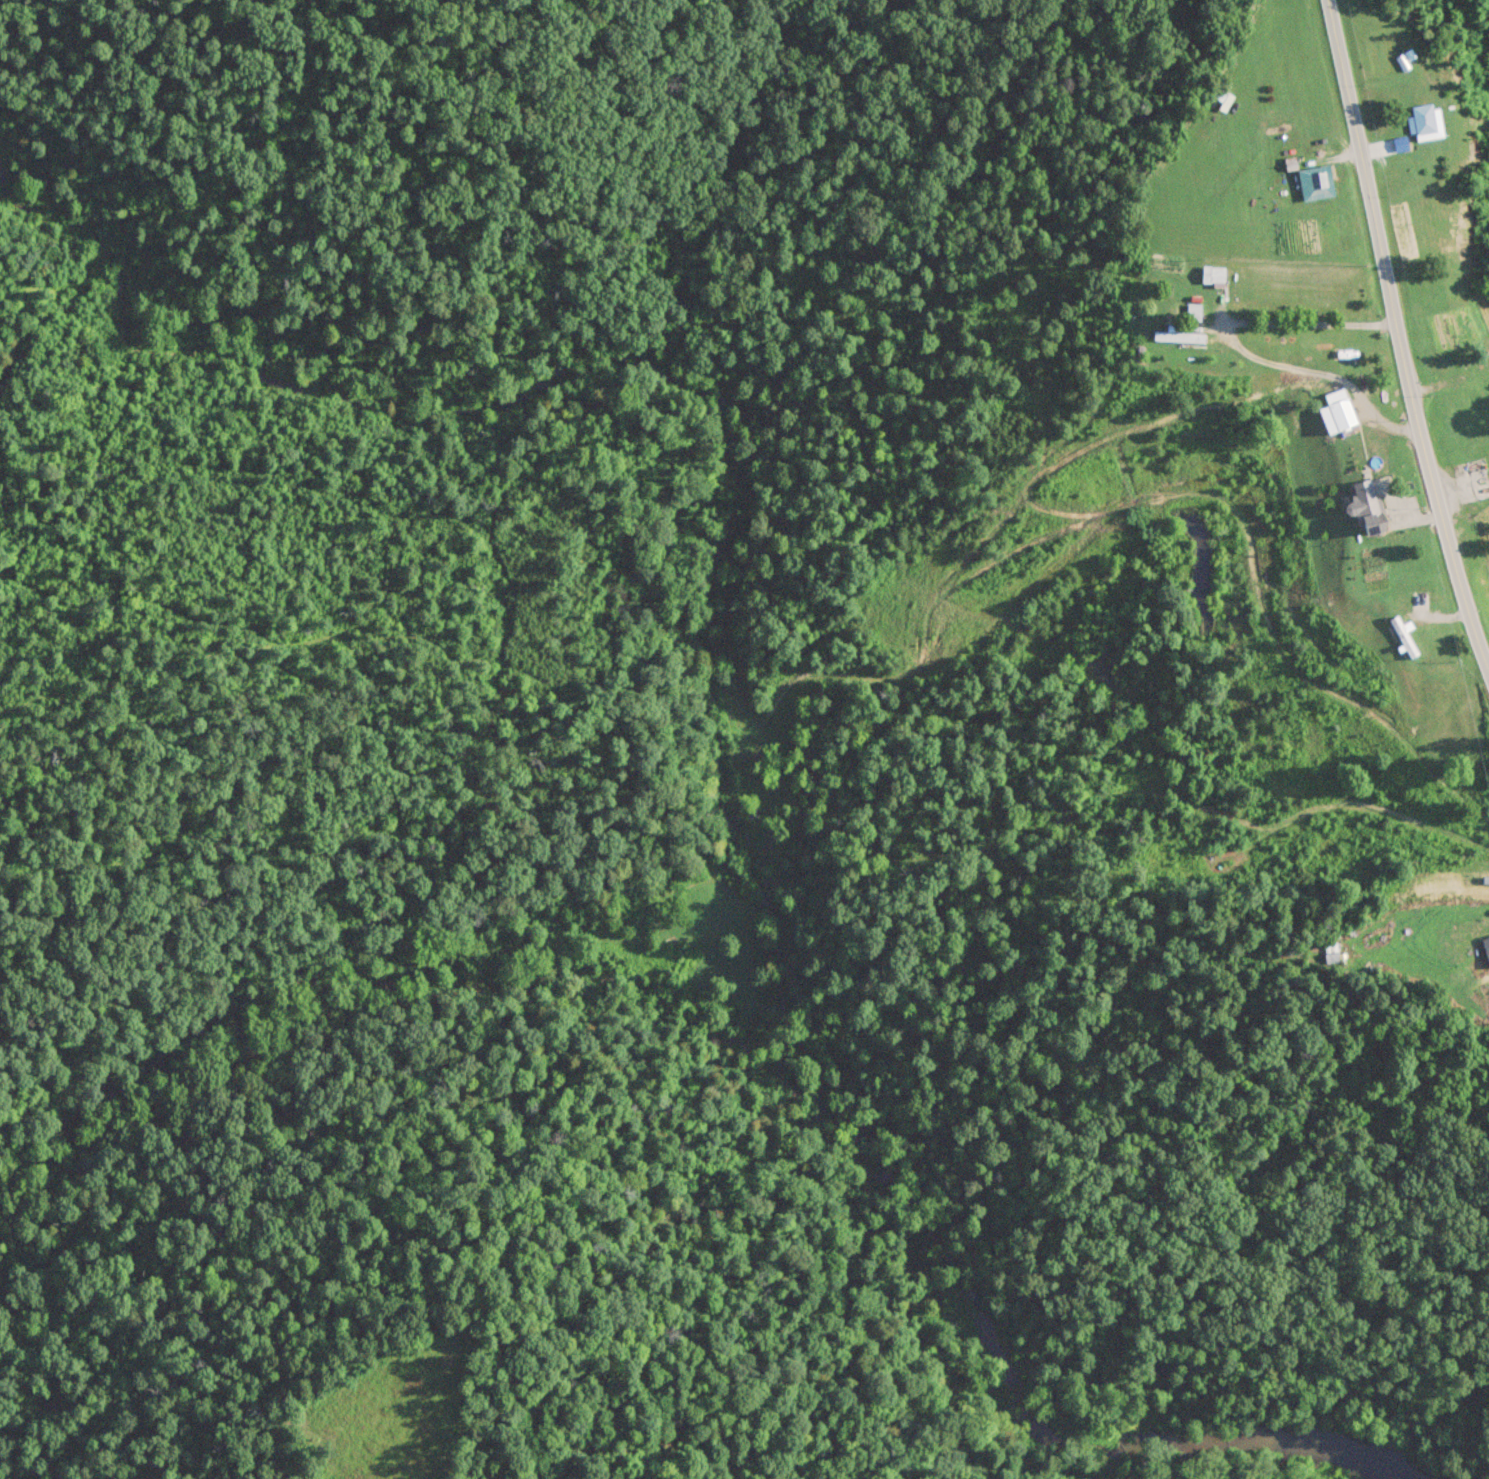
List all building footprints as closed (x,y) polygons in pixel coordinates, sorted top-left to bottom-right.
[(1412,106),(1413,116),(1407,117),(1409,134),(1417,133),(1417,140),(1444,137),(1442,119),(1436,120),(1434,103),(1412,106)] [(1303,201),(1335,197),(1331,168),(1299,172),(1303,201)] [(1224,267),(1201,266),(1201,283),(1224,283),(1224,267)] [(1187,323),(1200,323),(1200,304),(1187,304),(1187,323)] [(1153,342),(1204,343),(1205,333),(1153,332),(1153,342)] [(1358,424),(1344,387),(1325,394),(1328,405),(1319,408),(1329,435),(1358,424)] [(1363,514),(1367,535),(1378,533),(1376,525),(1386,523),(1381,497),(1375,498),(1372,480),(1353,483),(1356,499),(1346,501),(1348,517),(1363,514)] [(1409,657),(1419,652),(1398,614),(1388,620),(1409,657)] [(1488,966),(1488,936),(1481,938),(1488,966)]
